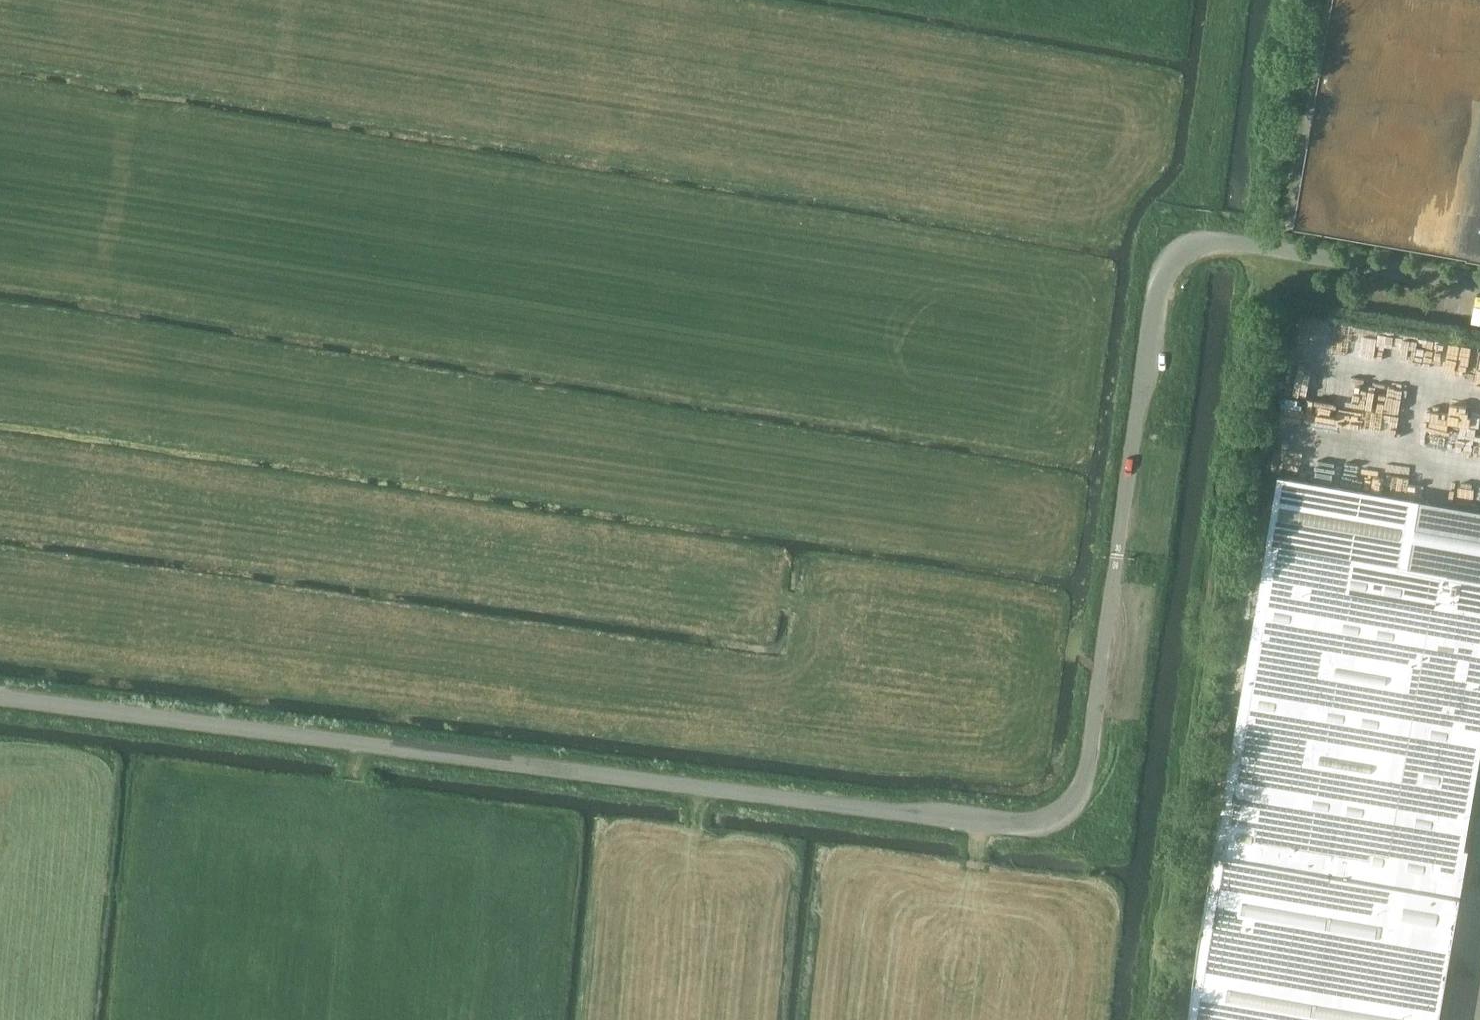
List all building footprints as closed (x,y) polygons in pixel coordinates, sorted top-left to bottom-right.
[(1294,224),(1479,256),(1479,0),(1333,0),(1294,224)] [(1445,987),(1446,984),(1453,944),(1456,925),(1460,901),(1461,897),(1461,895),(1469,848),(1465,848),(1474,795),(1479,767),(1479,761),(1479,578),(1449,573),(1409,566),(1269,542),(1261,582),(1214,853),(1209,884),(1205,907),(1199,945),(1189,1019),(1440,1019),(1445,987)]
